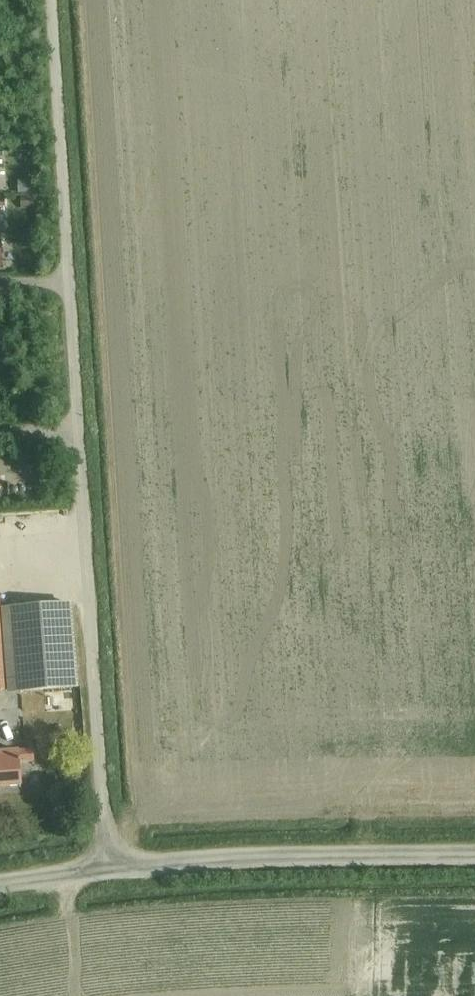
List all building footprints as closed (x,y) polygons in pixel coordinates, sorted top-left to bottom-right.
[(0,611),(0,692),(76,686),(70,606),(0,611)] [(32,760),(31,749),(0,751),(0,787),(19,785),(17,761),(32,760)]
